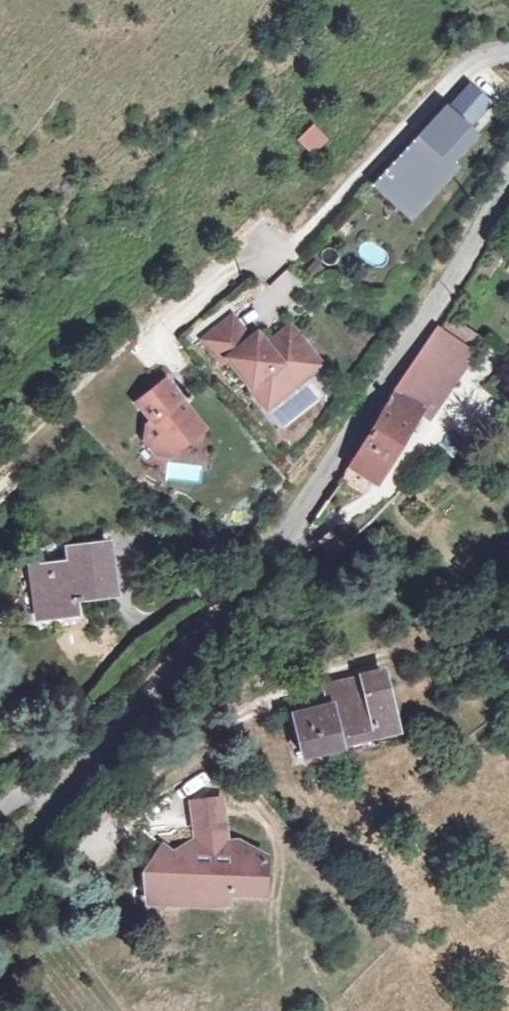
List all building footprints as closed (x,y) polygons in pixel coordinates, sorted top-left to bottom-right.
[(465,84),(375,184),(409,216),(453,167),(449,158),(471,134),(463,127),(485,102),(465,84)] [(309,127),(291,143),(300,153),(317,136),(309,127)] [(362,241),(355,256),(378,266),(385,251),(362,241)] [(268,356),(260,346),(252,335),(244,341),(226,318),(197,341),(216,365),(222,360),(245,390),(253,384),(268,404),(315,367),(292,337),(268,356)] [(472,350),(436,326),(394,395),(357,457),(347,473),(371,488),(379,474),(381,475),(411,429),(419,417),(428,422),(472,350)] [(284,327),(260,346),(268,356),(292,337),(284,327)] [(199,431),(160,382),(132,404),(147,423),(141,427),(140,441),(151,456),(165,457),(199,431)] [(253,384),(245,390),(261,410),(268,404),(253,384)] [(420,434),(428,422),(419,417),(411,429),(420,434)] [(27,567),(30,617),(74,613),(73,598),(82,598),(81,593),(112,590),(109,544),(70,547),(71,564),(27,567)] [(342,757),(377,748),(374,735),(396,730),(383,672),(325,686),(329,704),(290,713),(301,753),(338,745),(342,757)] [(398,742),(396,730),(374,735),(377,748),(398,742)] [(192,802),(195,827),(225,824),(222,799),(192,802)] [(225,824),(195,827),(198,844),(190,845),(179,854),(175,854),(164,844),(160,848),(161,852),(157,852),(145,868),(145,881),(163,884),(163,904),(185,904),(185,897),(201,897),(213,905),(231,902),(231,894),(265,896),(265,856),(240,840),(236,846),(230,842),(227,843),(225,824)]
